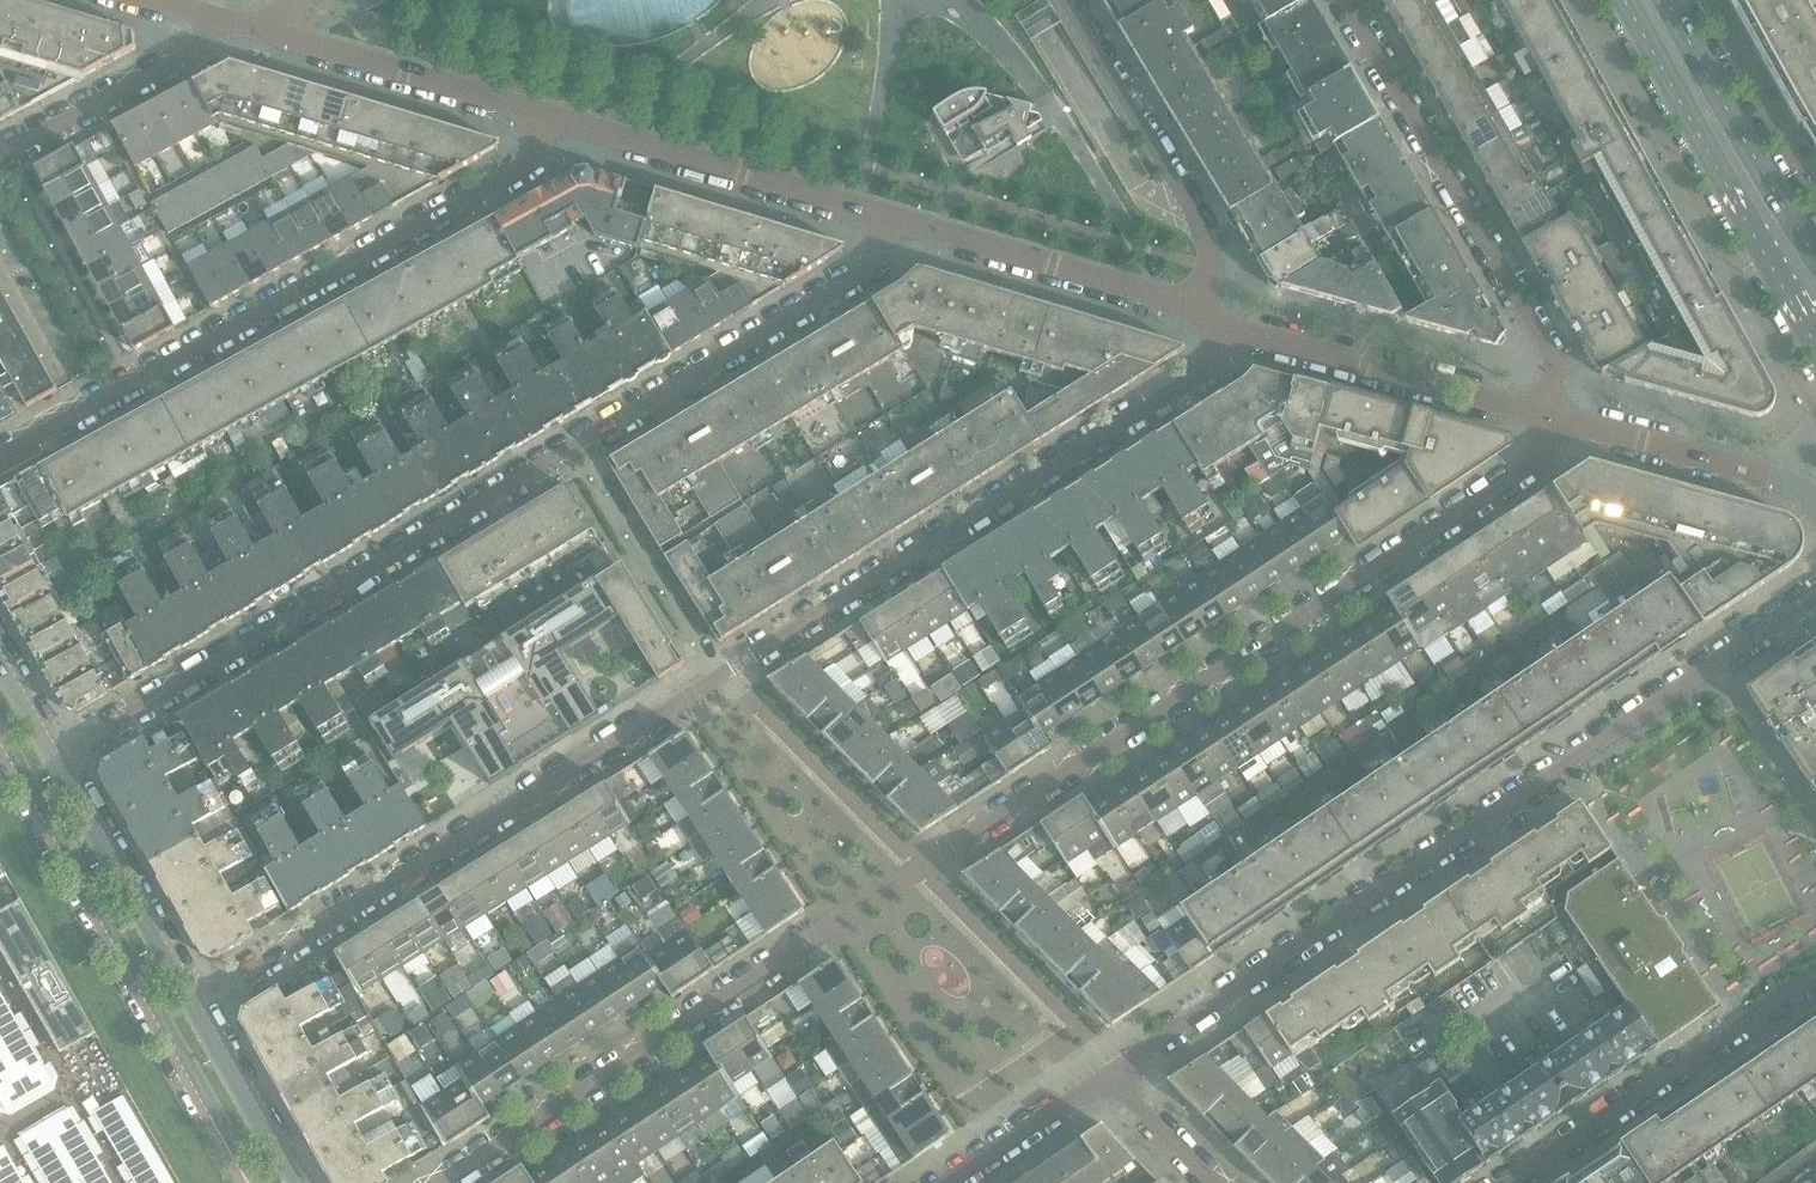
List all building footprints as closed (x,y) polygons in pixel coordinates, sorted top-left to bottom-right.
[(91,73),(135,49),(133,33),(39,5),(38,9),(19,3),(20,0),(0,0),(0,88),(4,85),(18,112),(91,73)] [(933,114),(947,104),(956,99),(966,94),(968,94),(977,93),(986,94),(1015,101),(1018,90),(1030,41),(1061,22),(1048,0),(887,0),(864,12),(928,117),(933,114)] [(1118,28),(1118,27),(1118,28),(1161,4),(1159,0),(1101,0),(1118,28)] [(1309,0),(1248,0),(1263,26),(1264,25),(1309,0)] [(1350,71),(1309,0),(1264,25),(1291,71),(1259,90),(1265,101),(1297,82),(1299,86),(1269,105),(1277,119),(1289,112),(1293,119),(1298,116),(1310,109),(1304,97),(1350,71)] [(1435,6),(1435,4),(1441,0),(1394,0),(1384,6),(1397,27),(1435,6)] [(1453,0),(1462,17),(1475,10),(1470,0),(1453,0)] [(1557,0),(1498,0),(1522,43),(1567,19),(1557,0)] [(1810,12),(1804,0),(1739,0),(1734,3),(1769,65),(1815,39),(1815,23),(1810,12)] [(1193,32),(1185,17),(1179,7),(1170,13),(1164,2),(1161,4),(1118,28),(1146,73),(1191,45),(1186,36),(1193,32)] [(1435,6),(1397,27),(1409,49),(1448,27),(1447,26),(1435,6)] [(1484,26),(1475,11),(1467,15),(1476,31),(1484,26)] [(1607,91),(1591,61),(1567,19),(1522,43),(1562,115),(1607,91)] [(1448,27),(1409,49),(1422,70),(1460,49),(1459,47),(1469,41),(1458,20),(1447,26),(1448,27)] [(1205,51),(1229,37),(1224,29),(1200,43),(1205,51)] [(1769,65),(1790,103),(1804,127),(1815,121),(1815,39),(1769,65)] [(1212,68),(1237,53),(1230,42),(1206,57),(1212,68)] [(1232,114),(1210,77),(1191,45),(1146,73),(1146,74),(1146,75),(1164,105),(1173,120),(1174,120),(1187,142),(1232,114)] [(1434,92),(1473,70),(1460,49),(1422,70),(1434,92)] [(1511,73),(1503,60),(1494,65),(1502,78),(1511,73)] [(500,144),(487,140),(231,63),(194,82),(194,83),(216,123),(219,122),(289,143),(294,144),(316,151),(369,167),(363,171),(373,190),(361,197),(373,218),(498,149),(500,144)] [(1486,92),(1485,91),(1473,70),(1434,92),(1447,114),(1486,92)] [(1378,119),(1350,71),(1304,97),(1310,109),(1298,116),(1313,143),(1326,136),(1332,147),(1378,119)] [(1538,87),(1533,78),(1519,85),(1525,94),(1538,87)] [(216,123),(194,83),(174,93),(196,134),(216,123)] [(1524,96),(1517,83),(1507,89),(1514,101),(1524,96)] [(4,85),(0,88),(0,121),(18,112),(4,85)] [(1772,389),(1640,151),(1607,91),(1562,115),(1579,145),(1571,150),(1581,170),(1589,166),(1606,196),(1598,201),(1603,209),(1610,205),(1632,244),(1623,250),(1645,290),(1654,285),(1681,333),(1647,351),(1651,358),(1625,382),(1750,417),(1756,418),(1762,416),(1767,413),(1771,409),(1773,403),(1774,397),(1773,391),(1772,389)] [(1459,135),(1498,114),(1486,92),(1447,114),(1459,135)] [(196,134),(174,93),(154,104),(176,145),(196,134)] [(1031,139),(1024,126),(1013,108),(1029,112),(1031,105),(1015,101),(986,94),(977,93),(968,94),(966,94),(956,99),(947,104),(933,114),(934,116),(937,114),(966,161),(1010,135),(1017,147),(1031,139)] [(1534,114),(1528,103),(1519,108),(1525,120),(1534,114)] [(176,145),(154,104),(134,115),(156,156),(176,145)] [(1275,183),(1267,170),(1296,151),(1292,144),(1272,156),(1271,154),(1260,160),(1232,114),(1187,142),(1229,211),(1275,183)] [(1472,157),(1511,135),(1498,114),(1459,135),(1472,157)] [(156,156),(134,115),(113,126),(135,167),(156,156)] [(1418,188),(1396,150),(1378,119),(1332,147),(1337,156),(1333,159),(1341,174),(1348,170),(1360,191),(1354,195),(1367,218),(1418,188)] [(1548,139),(1537,119),(1526,126),(1530,133),(1532,132),(1539,145),(1548,139)] [(1804,127),(1815,148),(1815,121),(1804,127)] [(114,145),(107,132),(97,138),(104,150),(114,145)] [(1485,179),(1523,157),(1522,156),(1511,135),(1472,157),(1485,179)] [(1559,155),(1550,141),(1541,147),(1550,160),(1559,155)] [(302,159),(294,144),(289,143),(283,146),(293,164),(302,159)] [(267,159),(265,156),(258,144),(250,149),(258,164),(267,159)] [(302,159),(316,151),(294,144),(302,159)] [(44,188),(84,165),(74,145),(33,168),(44,188)] [(293,164),(283,146),(274,151),(284,169),(293,164)] [(258,164),(250,149),(241,154),(249,169),(258,164)] [(124,164),(117,151),(106,156),(108,164),(117,168),(124,164)] [(284,169),(274,151),(265,156),(267,159),(275,174),(284,169)] [(1497,200),(1536,178),(1535,177),(1541,173),(1541,172),(1543,168),(1542,164),(1537,157),(1533,153),(1530,153),(1529,152),(1522,156),(1523,157),(1485,179),(1497,200)] [(249,169),(241,154),(232,158),(240,174),(249,169)] [(1280,181),(1305,165),(1299,155),(1274,171),(1280,181)] [(240,174),(232,158),(223,163),(231,178),(240,174)] [(275,174),(267,159),(258,164),(266,179),(275,174)] [(231,178),(223,163),(214,168),(222,183),(231,178)] [(266,179),(258,164),(249,169),(257,184),(266,179)] [(55,208),(96,185),(84,165),(44,188),(55,208)] [(222,183),(214,168),(205,173),(214,188),(222,183)] [(257,184),(249,169),(240,174),(249,189),(257,184)] [(637,250),(637,248),(655,190),(588,170),(577,172),(494,217),(506,239),(518,261),(567,234),(570,238),(584,231),(579,222),(584,219),(594,237),(637,250)] [(373,218),(361,197),(373,190),(363,171),(330,189),(352,229),(373,218)] [(214,188),(205,173),(196,178),(205,193),(214,188)] [(249,189),(240,174),(231,178),(240,194),(249,189)] [(205,193),(196,178),(188,183),(196,198),(205,193)] [(240,194),(231,178),(222,183),(231,198),(240,194)] [(1560,220),(1536,178),(1497,200),(1522,243),(1560,220)] [(196,198),(188,183),(179,188),(187,203),(196,198)] [(231,198),(222,183),(214,188),(222,203),(231,198)] [(1342,243),(1356,235),(1358,234),(1351,222),(1345,226),(1337,211),(1330,215),(1302,232),(1296,222),(1304,217),(1290,192),(1282,197),(1276,186),(1275,183),(1229,211),(1230,213),(1229,213),(1269,279),(1278,286),(1319,262),(1344,247),(1342,243)] [(66,228),(107,205),(96,185),(55,208),(66,228)] [(1578,186),(1573,189),(1577,197),(1583,194),(1578,186)] [(187,203),(179,188),(170,193),(178,208),(187,203)] [(222,203),(214,188),(205,193),(213,208),(222,203)] [(1380,240),(1431,211),(1418,188),(1367,218),(1380,240)] [(352,229),(330,189),(310,200),(332,240),(352,229)] [(825,262),(839,254),(842,252),(844,247),(655,190),(637,248),(720,273),(710,280),(732,318),(825,262)] [(139,191),(130,196),(137,210),(146,205),(139,191)] [(178,208),(170,193),(161,198),(169,213),(178,208)] [(213,208),(205,193),(196,198),(204,213),(213,208)] [(169,213),(161,198),(152,202),(160,218),(169,213)] [(204,213),(196,198),(187,203),(195,218),(204,213)] [(332,240),(310,200),(290,211),(312,252),(332,240)] [(195,218),(187,203),(178,208),(187,223),(195,218)] [(78,248),(118,225),(107,205),(66,228),(78,248)] [(187,223),(178,208),(169,213),(178,228),(187,223)] [(312,252),(290,211),(270,222),(292,263),(312,252)] [(1400,261),(1445,234),(1431,211),(1380,240),(1388,255),(1395,252),(1400,261)] [(178,228),(169,213),(160,218),(169,233),(178,228)] [(522,270),(518,261),(506,239),(494,217),(464,234),(493,286),(522,270)] [(1608,284),(1591,254),(1570,217),(1561,222),(1560,220),(1522,243),(1561,310),(1608,284)] [(292,263),(270,222),(249,233),(272,274),(292,263)] [(89,269),(129,246),(118,225),(78,248),(89,269)] [(272,274),(249,233),(229,244),(252,285),(272,274)] [(493,286),(464,234),(404,267),(432,319),(493,286)] [(1413,283),(1458,257),(1445,234),(1400,261),(1413,283)] [(1399,314),(1378,273),(1356,235),(1342,243),(1344,247),(1354,264),(1343,270),(1319,262),(1278,286),(1279,287),(1280,287),(1391,318),(1399,314)] [(252,285),(229,244),(209,255),(232,296),(252,285)] [(1630,282),(1617,261),(1607,244),(1596,250),(1619,289),(1630,282)] [(100,289),(140,266),(129,246),(89,269),(100,289)] [(232,296),(209,255),(188,267),(210,308),(232,296)] [(1504,336),(1462,265),(1458,257),(1413,283),(1426,307),(1451,293),(1474,333),(1479,341),(1478,342),(1496,346),(1496,347),(1504,336)] [(111,309),(151,286),(140,266),(100,289),(111,309)] [(432,319),(404,267),(343,300),(372,352),(432,319)] [(1170,345),(1066,314),(924,271),(872,302),(904,352),(909,348),(915,328),(1062,373),(1064,367),(1091,375),(1119,357),(1155,368),(1185,349),(1170,345)] [(191,292),(184,278),(171,285),(179,299),(191,292)] [(732,318),(710,280),(709,279),(688,291),(712,330),(732,318)] [(692,342),(662,293),(655,282),(635,295),(672,354),(692,342)] [(712,330),(688,291),(679,282),(662,293),(692,342),(712,330)] [(1647,351),(1608,284),(1561,310),(1595,370),(1603,372),(1599,373),(1601,376),(1603,374),(1624,380),(1622,382),(1624,384),(1625,382),(1651,358),(1647,351)] [(122,330),(163,306),(151,286),(111,309),(122,330)] [(8,387),(13,384),(26,408),(57,391),(0,288),(0,392),(8,387)] [(576,412),(672,354),(635,295),(634,293),(621,300),(613,288),(591,301),(598,314),(585,322),(597,341),(586,347),(566,314),(542,328),(555,349),(544,356),(576,412)] [(1474,333),(1451,293),(1426,307),(1403,320),(1404,322),(1405,321),(1406,322),(1466,338),(1474,333)] [(372,352),(343,300),(282,333),(311,386),(372,352)] [(830,395),(889,360),(900,378),(915,369),(904,352),(872,302),(800,345),(830,395)] [(134,351),(175,328),(163,306),(122,330),(134,351)] [(311,386),(282,333),(222,367),(251,419),(311,386)] [(576,412),(544,356),(540,350),(531,356),(521,339),(494,356),(515,391),(505,397),(531,439),(576,412)] [(830,395),(800,345),(728,388),(758,438),(830,395)] [(431,376),(416,348),(404,354),(415,373),(411,376),(416,385),(431,376)] [(1037,442),(1110,396),(1155,368),(1119,357),(1091,375),(1024,418),(1023,418),(1037,442)] [(251,419),(222,367),(161,400),(190,452),(251,419)] [(531,439),(505,397),(491,374),(481,380),(474,367),(448,383),(469,418),(459,424),(484,467),(531,439)] [(1314,445),(1330,390),(1259,371),(1241,382),(1271,430),(1283,422),(1294,439),(1314,445)] [(1271,430),(1241,382),(1171,426),(1210,488),(1212,486),(1203,472),(1271,430)] [(718,462),(758,438),(728,388),(627,449),(657,499),(659,498),(688,480),(710,519),(741,500),(718,462)] [(1356,547),(1510,445),(1509,440),(1429,418),(1429,420),(1412,416),(1413,413),(1330,390),(1314,445),(1327,448),(1331,433),(1379,446),(1379,444),(1409,452),(1406,466),(1334,514),(1348,535),(1356,547)] [(1037,442),(1023,418),(1024,418),(1007,392),(965,419),(954,401),(939,411),(945,419),(979,478),(1037,442)] [(484,467),(459,424),(449,430),(427,394),(399,410),(412,431),(402,438),(436,496),(484,467)] [(12,416),(0,395),(0,423),(12,416)] [(190,452),(161,400),(101,433),(130,485),(190,452)] [(934,407),(918,416),(926,430),(942,420),(934,407)] [(436,496),(402,438),(393,443),(378,417),(349,433),(374,477),(364,483),(388,524),(436,496)] [(910,522),(979,478),(945,419),(913,439),(919,448),(888,468),(883,459),(874,465),(910,522)] [(1210,488),(1171,426),(1125,455),(1161,510),(1152,495),(1162,488),(1191,533),(1215,518),(1200,495),(1210,488)] [(237,427),(227,432),(234,445),(244,440),(237,427)] [(130,485),(101,433),(39,467),(67,520),(130,485)] [(388,524),(364,483),(363,483),(356,471),(346,477),(338,463),(328,446),(299,462),(324,507),(314,513),(330,541),(338,555),(389,525),(388,524)] [(682,535),(659,498),(657,499),(627,449),(607,461),(659,548),(682,535)] [(1150,517),(1161,510),(1125,455),(1079,484),(1119,547),(1130,540),(1144,563),(1169,547),(1150,517)] [(910,522),(874,465),(868,456),(861,461),(871,478),(809,518),(839,566),(910,522)] [(1347,479),(1339,468),(1341,459),(1328,456),(1323,470),(1335,488),(1347,479)] [(180,458),(167,465),(174,478),(187,471),(180,458)] [(1268,478),(1258,462),(1244,470),(1255,487),(1268,478)] [(1802,546),(1802,538),(1800,531),(1797,526),(1793,521),(1786,517),(1781,515),(1708,494),(1708,497),(1693,493),(1693,490),(1589,462),(1551,487),(1563,504),(1582,533),(1592,527),(1595,524),(1653,541),(1678,577),(1673,581),(1703,625),(1724,610),(1790,566),(1795,561),(1799,555),(1802,548),(1802,546)] [(67,520),(39,467),(15,480),(21,492),(30,507),(38,521),(43,529),(54,523),(60,533),(49,539),(51,542),(73,530),(67,520)] [(338,555),(330,541),(314,513),(302,519),(278,475),(250,490),(275,537),(265,543),(288,585),(338,555)] [(1284,486),(1278,477),(1278,476),(1266,485),(1272,494),(1284,486)] [(8,506),(4,508),(1,503),(21,492),(15,480),(0,489),(0,524),(14,517),(8,506)] [(791,492),(784,480),(772,487),(779,499),(791,492)] [(1123,575),(1095,531),(1103,526),(1117,548),(1119,547),(1079,484),(1034,512),(1060,553),(1071,570),(1074,575),(1084,569),(1098,591),(1123,575)] [(1348,535),(1334,514),(1323,498),(1313,484),(1293,497),(1301,509),(1300,509),(1326,549),(1348,535)] [(616,568),(589,524),(566,486),(560,489),(561,491),(557,493),(557,492),(545,499),(541,500),(542,501),(524,512),(523,511),(520,513),(521,514),(503,525),(502,524),(499,526),(500,527),(488,534),(489,534),(484,537),(483,535),(438,563),(463,604),(466,609),(488,596),(501,618),(499,619),(506,630),(503,632),(504,635),(582,587),(595,579),(596,581),(616,568)] [(1582,533),(1563,504),(1551,487),(1531,500),(1568,556),(1588,542),(1600,560),(1610,554),(1592,527),(1582,533)] [(1269,510),(1256,491),(1254,489),(1238,501),(1252,521),(1269,510)] [(1568,556),(1531,500),(1510,514),(1547,570),(1568,556)] [(1244,514),(1236,503),(1235,501),(1225,508),(1234,521),(1244,514)] [(288,585),(265,543),(254,549),(229,503),(202,518),(228,565),(218,570),(242,613),(289,585),(288,585)] [(766,612),(839,566),(809,518),(768,544),(745,506),(714,525),(738,563),(736,564),(739,569),(766,612)] [(43,529),(38,521),(30,507),(14,517),(0,524),(0,553),(43,529)] [(1326,549),(1300,509),(1280,523),(1306,562),(1326,549)] [(1071,570),(1060,553),(1034,512),(988,541),(1013,583),(1024,576),(1052,621),(1076,605),(1071,596),(1073,595),(1061,576),(1071,570)] [(1547,570),(1510,514),(1489,527),(1526,583),(1547,570)] [(1306,562),(1280,523),(1260,536),(1286,576),(1306,562)] [(1526,583),(1489,527),(1468,541),(1506,597),(1526,583)] [(1225,528),(1205,541),(1208,545),(1228,533),(1225,528)] [(31,557),(35,555),(33,552),(51,542),(49,539),(43,529),(0,553),(0,589),(37,568),(31,557)] [(242,613),(218,570),(208,576),(183,529),(156,544),(183,593),(173,598),(196,640),(242,613)] [(1286,576),(1260,536),(1239,549),(1265,589),(1286,576)] [(109,593),(116,606),(128,625),(137,620),(110,571),(107,564),(113,561),(112,559),(126,551),(119,538),(105,546),(110,555),(98,562),(96,557),(90,561),(89,558),(75,566),(75,565),(64,571),(57,558),(37,568),(0,589),(0,595),(10,613),(93,565),(109,593)] [(1032,633),(1004,589),(1013,583),(988,541),(944,569),(970,610),(978,605),(1007,649),(1032,633)] [(1211,554),(1203,541),(1187,552),(1195,565),(1211,554)] [(1506,597),(1468,541),(1448,555),(1485,611),(1506,597)] [(739,629),(708,581),(710,580),(687,542),(664,556),(719,642),(739,629)] [(1265,589),(1239,549),(1219,563),(1245,602),(1265,589)] [(1230,945),(1547,730),(1703,625),(1673,581),(1669,576),(1634,599),(1628,590),(1640,583),(1627,564),(1619,553),(1589,573),(1597,584),(1610,603),(1622,595),(1628,604),(1463,715),(1459,709),(1444,719),(1439,712),(1420,725),(1429,738),(1198,895),(1225,938),(1230,945)] [(1485,611),(1448,555),(1427,568),(1464,624),(1485,611)] [(196,640),(173,598),(162,604),(136,557),(110,571),(137,620),(128,625),(150,668),(196,640)] [(463,604),(438,563),(375,601),(375,600),(373,602),(398,643),(421,630),(428,642),(440,635),(448,630),(441,617),(463,604)] [(1245,602),(1219,563),(1199,576),(1225,616),(1245,602)] [(684,664),(630,578),(622,564),(616,568),(596,581),(604,594),(619,618),(659,680),(684,664)] [(766,612),(739,569),(736,564),(710,580),(708,581),(739,629),(766,612)] [(26,642),(109,593),(93,565),(10,613),(26,642)] [(1464,624),(1427,568),(1406,582),(1443,638),(1464,624)] [(970,610),(944,569),(923,582),(948,624),(970,610)] [(1225,616),(1199,576),(1179,589),(1205,629),(1225,616)] [(601,716),(562,654),(619,618),(604,594),(596,581),(595,579),(582,587),(504,635),(369,721),(394,760),(452,724),(491,786),(601,716)] [(1588,591),(1582,581),(1569,590),(1575,599),(1588,591)] [(948,624),(923,582),(901,596),(927,638),(929,636),(937,648),(954,638),(946,625),(948,624)] [(1443,638),(1406,582),(1386,596),(1393,608),(1419,648),(1422,652),(1443,638)] [(1205,629),(1179,589),(1159,603),(1184,643),(1205,629)] [(1158,592),(1154,595),(1158,603),(1163,599),(1158,592)] [(40,666),(101,631),(111,626),(104,613),(116,606),(109,593),(26,642),(40,666)] [(1110,615),(1127,604),(1120,594),(1104,605),(1110,615)] [(927,638),(901,596),(879,610),(906,651),(927,638)] [(1560,609),(1554,601),(1544,608),(1550,616),(1560,609)] [(398,643),(373,602),(311,639),(335,681),(357,668),(364,680),(385,668),(377,655),(398,643)] [(1184,643),(1159,603),(1138,616),(1164,656),(1184,643)] [(1548,618),(1538,603),(1518,617),(1528,631),(1548,618)] [(150,668),(128,625),(116,606),(104,613),(111,626),(101,631),(116,660),(121,670),(128,681),(150,668)] [(1419,648),(1393,608),(1373,621),(1399,661),(1419,648)] [(906,651),(879,610),(857,624),(869,643),(871,642),(885,664),(906,651)] [(1164,656),(1138,616),(1118,630),(1144,669),(1164,656)] [(1399,661),(1373,621),(1353,634),(1379,674),(1382,672),(1398,697),(1414,687),(1398,662),(1399,661)] [(1509,645),(1527,632),(1521,623),(1502,636),(1509,645)] [(869,643),(857,624),(850,628),(863,647),(869,643)] [(863,647),(850,628),(844,632),(856,651),(863,647)] [(1144,669),(1118,630),(1098,643),(1124,682),(1144,669)] [(100,669),(116,660),(101,631),(40,666),(53,690),(95,666),(98,665),(100,669)] [(1379,674),(1353,634),(1333,648),(1359,687),(1379,674)] [(1488,658),(1506,645),(1502,638),(1483,651),(1488,658)] [(349,728),(325,687),(335,681),(311,639),(265,667),(290,708),(300,702),(324,743),(349,728)] [(1124,682),(1098,643),(1078,656),(1104,696),(1124,682)] [(1812,644),(1752,685),(1750,696),(1796,764),(1815,750),(1815,650),(1812,644)] [(991,648),(974,658),(983,672),(999,662),(991,648)] [(1359,687),(1333,648),(1313,661),(1339,701),(1359,687)] [(1469,672),(1488,658),(1483,651),(1482,650),(1463,664),(1469,672)] [(791,705),(823,674),(822,673),(805,656),(767,680),(767,681),(791,705)] [(1104,696),(1078,656),(1057,670),(1083,709),(1104,696)] [(980,676),(969,660),(952,671),(962,687),(980,676)] [(1467,672),(1459,660),(1443,671),(1452,683),(1467,672)] [(1339,701),(1313,661),(1292,674),(1319,714),(1339,701)] [(77,712),(128,681),(121,670),(105,679),(100,669),(98,665),(95,666),(53,690),(64,709),(77,712)] [(305,756),(280,714),(290,708),(265,667),(265,666),(219,694),(219,695),(243,735),(254,729),(279,771),(305,756)] [(808,721),(839,690),(849,681),(834,666),(822,673),(823,674),(791,705),(808,721)] [(895,679),(887,666),(872,676),(880,688),(895,679)] [(984,691),(1002,679),(996,670),(978,681),(984,691)] [(1083,709),(1057,670),(1037,683),(1063,722),(1083,709)] [(1319,714),(1292,674),(1272,688),(1298,727),(1319,714)] [(1442,690),(1433,676),(1420,684),(1430,698),(1442,690)] [(824,737),(855,706),(854,705),(866,698),(849,681),(839,690),(808,721),(824,737)] [(905,696),(897,682),(886,689),(894,703),(905,696)] [(1063,722),(1037,683),(1017,696),(1043,736),(1063,722)] [(951,695),(945,686),(934,693),(940,702),(951,695)] [(1298,727),(1272,688),(1252,701),(1278,741),(1298,727)] [(936,704),(928,691),(912,701),(921,714),(936,704)] [(259,784),(233,741),(243,735),(219,695),(197,708),(236,775),(246,792),(259,784)] [(1051,748),(1043,736),(1017,696),(1015,698),(1022,709),(1003,722),(1029,762),(1051,748)] [(918,715),(909,701),(898,707),(907,722),(918,715)] [(1278,741),(1252,701),(1232,714),(1258,754),(1278,741)] [(840,754),(871,722),(855,706),(824,737),(840,754)] [(236,775),(197,708),(180,718),(210,768),(217,764),(227,781),(236,775)] [(967,713),(948,725),(959,743),(978,731),(967,713)] [(1258,754),(1232,714),(1212,728),(1238,767),(1258,754)] [(856,770),(888,739),(871,722),(840,754),(856,770)] [(1029,762),(1003,722),(982,736),(983,739),(995,757),(1008,776),(1029,762)] [(1238,767),(1212,728),(1191,741),(1218,781),(1238,767)] [(1362,743),(1353,728),(1340,737),(1349,751),(1362,743)] [(663,777),(700,753),(686,732),(648,755),(663,777)] [(166,778),(198,760),(183,733),(151,751),(145,739),(105,763),(104,763),(101,775),(101,776),(124,815),(171,788),(166,778)] [(872,786),(904,755),(888,739),(856,770),(872,786)] [(1218,781),(1191,741),(1171,754),(1197,794),(1196,795),(1204,808),(1226,793),(1218,781)] [(1796,764),(1815,793),(1815,750),(1796,764)] [(426,826),(404,791),(413,785),(405,773),(397,778),(401,786),(389,793),(365,753),(341,767),(366,809),(356,815),(381,855),(426,826)] [(676,797),(713,773),(700,753),(663,777),(676,797)] [(1323,768),(1314,753),(1296,764),(1306,779),(1323,768)] [(1197,794),(1171,754),(1151,768),(1177,807),(1196,795),(1197,794)] [(889,802),(920,771),(904,755),(872,786),(889,802)] [(1008,776),(995,757),(988,762),(1000,781),(1008,776)] [(1000,781),(988,762),(980,767),(993,786),(1000,781)] [(1177,807),(1151,768),(1131,781),(1157,821),(1177,807)] [(1303,781),(1294,769),(1278,781),(1286,793),(1303,781)] [(905,819),(936,788),(920,771),(889,802),(905,819)] [(688,817),(725,792),(713,773),(676,797),(688,817)] [(628,802),(624,797),(631,793),(618,774),(603,784),(615,803),(628,824),(640,817),(630,801),(628,802)] [(381,855),(356,815),(345,821),(320,779),(308,786),(301,776),(297,779),(303,789),(295,794),(321,837),(311,843),(336,883),(381,855)] [(1157,821),(1131,781),(1111,794),(1137,834),(1157,821)] [(200,838),(194,827),(231,806),(223,792),(218,795),(210,783),(178,800),(171,788),(124,815),(151,863),(200,838)] [(628,824),(615,803),(603,784),(582,797),(608,837),(628,824)] [(920,834),(958,809),(936,788),(905,819),(920,834)] [(689,844),(738,812),(725,792),(688,817),(689,817),(677,825),(689,844)] [(1137,834),(1111,794),(1090,807),(1116,847),(1137,834)] [(1116,847),(1090,807),(1082,795),(1061,810),(1087,849),(1087,850),(1095,862),(1116,847)] [(608,837),(582,797),(562,810),(587,850),(608,837)] [(1556,887),(1612,850),(1580,804),(1577,803),(1556,818),(1557,820),(1536,835),(1534,833),(1512,847),(1553,907),(1556,887)] [(336,883),(311,843),(300,849),(275,807),(250,822),(276,865),(265,871),(289,912),(335,884),(336,883)] [(587,850),(562,810),(541,823),(566,863),(587,850)] [(1087,849),(1061,810),(1039,824),(1052,843),(1065,864),(1087,850),(1087,849)] [(1243,824),(1233,810),(1216,822),(1226,836),(1243,824)] [(714,856),(751,831),(738,812),(689,844),(702,863),(714,855),(714,856)] [(566,863),(541,823),(520,835),(546,876),(566,863)] [(659,836),(650,823),(637,832),(646,845),(659,836)] [(1052,843),(1039,824),(1032,829),(1045,848),(1052,843)] [(1045,848),(1032,829),(1025,834),(1037,853),(1045,848)] [(1205,851),(1221,840),(1214,830),(1198,841),(1205,851)] [(227,886),(220,875),(252,857),(237,831),(206,849),(200,838),(151,863),(179,913),(227,886)] [(727,875),(764,851),(751,831),(714,856),(727,875)] [(546,876),(520,835),(500,848),(525,889),(546,876)] [(667,857),(658,844),(648,851),(657,864),(667,857)] [(1197,856),(1189,844),(1177,853),(1185,864),(1197,856)] [(1539,931),(1557,919),(1553,907),(1512,847),(1489,863),(1491,865),(1469,880),(1468,878),(1446,893),(1446,892),(1445,893),(1474,937),(1492,963),(1460,985),(1465,994),(1545,938),(1539,931)] [(525,889),(500,848),(479,861),(504,902),(525,889)] [(980,894),(1012,863),(999,850),(961,875),(980,894)] [(740,895),(777,870),(764,851),(727,875),(740,895)] [(1176,857),(1169,862),(1174,869),(1182,864),(1176,857)] [(1683,947),(1675,935),(1664,918),(1657,917),(1646,901),(1646,900),(1644,897),(1644,898),(1633,882),(1633,881),(1631,878),(1631,879),(1620,862),(1618,859),(1617,859),(1566,894),(1563,910),(1628,1005),(1657,1046),(1661,1043),(1661,1044),(1664,1042),(1664,1041),(1679,1031),(1680,1031),(1683,1029),(1682,1029),(1717,1005),(1703,985),(1703,984),(1701,981),(1701,982),(1688,963),(1689,963),(1687,960),(1686,960),(1682,953),(1683,947)] [(504,902),(479,861),(458,875),(484,915),(504,902)] [(678,878),(667,862),(650,874),(661,889),(678,878)] [(1198,895),(1192,885),(1203,877),(1193,862),(1163,882),(1186,916),(1186,915),(1189,919),(1188,920),(1213,957),(1230,945),(1225,938),(1198,895)] [(997,911),(1029,880),(1012,863),(980,894),(997,911)] [(1155,884),(1145,869),(1133,876),(1144,892),(1155,884)] [(753,914),(790,890),(777,870),(740,895),(753,914)] [(484,915),(458,875),(438,888),(463,928),(484,915)] [(617,895),(606,877),(586,889),(598,907),(617,895)] [(657,891),(648,877),(633,888),(641,901),(657,891)] [(254,934),(248,923),(281,906),(265,879),(234,897),(227,886),(179,913),(203,955),(203,956),(215,959),(216,959),(254,934)] [(1014,928),(1047,898),(1064,887),(1057,880),(1042,894),(1029,880),(997,911),(1014,928)] [(1141,893),(1133,880),(1121,888),(1129,900),(1141,893)] [(669,886),(662,890),(667,898),(675,894),(669,886)] [(463,928),(438,888),(417,901),(442,941),(463,928)] [(767,935),(804,911),(790,890),(753,914),(767,935)] [(624,892),(615,899),(621,908),(630,902),(624,892)] [(1474,937),(1445,893),(1444,894),(1422,909),(1424,911),(1402,926),(1401,923),(1378,938),(1407,981),(1427,968),(1434,978),(1461,959),(1454,950),(1474,937)] [(1149,910),(1141,896),(1130,902),(1139,916),(1149,910)] [(1031,945),(1062,914),(1047,898),(1014,928),(1031,945)] [(442,941),(417,901),(396,913),(422,954),(442,941)] [(586,913),(578,901),(568,908),(575,919),(586,913)] [(20,903),(0,914),(0,948),(61,1053),(96,1034),(85,1016),(20,903)] [(559,905),(545,914),(556,932),(570,922),(559,905)] [(702,918),(693,905),(679,915),(687,927),(702,918)] [(597,907),(588,913),(593,920),(601,914),(597,907)] [(422,954),(396,913),(376,926),(401,967),(422,954)] [(1160,926),(1151,913),(1140,920),(1149,933),(1160,926)] [(1048,962),(1079,931),(1062,914),(1031,945),(1048,962)] [(713,970),(703,954),(700,951),(686,928),(679,919),(659,932),(666,942),(665,943),(692,984),(713,970)] [(1213,957),(1188,920),(1167,934),(1179,952),(1192,971),(1213,957)] [(549,937),(539,922),(526,930),(535,945),(549,937)] [(401,967),(376,926),(355,939),(380,980),(401,967)] [(1171,945),(1161,930),(1146,941),(1151,947),(1164,950),(1171,945)] [(1065,979),(1096,948),(1079,931),(1048,962),(1065,979)] [(692,984),(665,943),(647,955),(639,944),(638,945),(632,936),(631,937),(663,986),(671,998),(692,984)] [(663,986),(631,937),(612,949),(618,958),(617,959),(643,999),(663,986)] [(739,953),(729,937),(716,946),(726,962),(739,953)] [(554,938),(548,941),(552,947),(558,944),(554,938)] [(1407,981),(1378,938),(1356,953),(1358,956),(1336,971),(1334,968),(1312,983),(1341,1026),(1360,1013),(1367,1023),(1380,1015),(1394,1005),(1387,994),(1407,981)] [(380,980),(355,939),(334,952),(360,993),(380,980)] [(533,948),(527,939),(514,947),(520,956),(533,948)] [(1082,996),(1123,955),(1107,940),(1096,948),(1065,979),(1082,996)] [(726,962),(716,946),(703,954),(713,970),(726,962)] [(541,956),(536,947),(527,953),(532,962),(541,956)] [(1192,971),(1179,952),(1171,957),(1184,977),(1192,971)] [(300,1028),(356,996),(334,955),(317,965),(325,980),(286,1002),(278,988),(244,1009),(243,1009),(240,1022),(264,1064),(307,1040),(300,1028)] [(516,976),(532,965),(525,955),(509,966),(516,976)] [(1099,1013),(1139,972),(1123,955),(1082,996),(1099,1013)] [(1184,977),(1171,957),(1163,963),(1176,982),(1184,977)] [(811,1002),(848,978),(835,958),(798,983),(811,1002)] [(643,999),(617,959),(597,972),(623,1012),(643,999)] [(489,978),(481,966),(467,976),(475,987),(486,980),(489,978)] [(516,988),(505,971),(490,981),(501,998),(516,988)] [(623,1012),(597,972),(576,985),(603,1026),(623,1012)] [(1111,1026),(1149,1000),(1160,992),(1139,972),(1099,1013),(1111,1026)] [(472,988),(462,973),(444,984),(453,999),(472,988)] [(824,1022),(861,997),(848,978),(811,1002),(824,1022)] [(486,980),(475,987),(465,994),(471,1003),(476,1010),(497,996),(486,980)] [(1341,1026),(1312,983),(1290,998),(1292,1001),(1282,1007),(1280,1005),(1265,1015),(1290,1052),(1314,1035),(1318,1041),(1341,1026)] [(603,1026),(576,985),(556,998),(583,1039),(603,1026)] [(441,986),(424,997),(433,1012),(451,1001),(441,986)] [(451,1016),(471,1003),(465,994),(445,1007),(451,1016)] [(837,1041),(874,1017),(861,997),(824,1022),(837,1041)] [(583,1039),(556,998),(536,1012),(563,1052),(583,1039)] [(1423,1006),(1418,998),(1409,1004),(1415,1012),(1423,1006)] [(781,1022),(768,1003),(759,1008),(772,1028),(781,1022)] [(1587,1094),(1586,1094),(1606,1080),(1607,1081),(1622,1070),(1642,1056),(1642,1057),(1657,1046),(1628,1005),(1461,1119),(1456,1110),(1463,1105),(1431,1057),(1376,1094),(1438,1182),(1457,1182),(1482,1166),(1481,1165),(1485,1162),(1486,1163),(1501,1153),(1501,1152),(1521,1138),(1521,1139),(1536,1129),(1536,1128),(1556,1114),(1557,1115),(1587,1094)] [(429,1016),(423,1006),(408,1016),(415,1026),(429,1016)] [(372,1052),(365,1038),(377,1032),(362,1008),(351,1014),(357,1026),(333,1040),(327,1029),(307,1040),(264,1064),(291,1113),(334,1089),(334,1088),(328,1077),(372,1052)] [(772,1028),(759,1008),(752,1013),(765,1033),(772,1028)] [(1620,1142),(1621,1144),(1647,1182),(1666,1182),(1681,1173),(1688,1168),(1694,1177),(1685,1182),(1725,1182),(1719,1174),(1733,1164),(1721,1145),(1738,1134),(1757,1121),(1795,1095),(1801,1091),(1807,1100),(1815,1094),(1810,1085),(1813,1082),(1815,1080),(1815,1008),(1814,1010),(1773,1037),(1767,1042),(1760,1046),(1757,1049),(1716,1076),(1709,1081),(1703,1085),(1700,1087),(1686,1097),(1659,1115),(1654,1119),(1644,1125),(1641,1127),(1620,1142)] [(393,1010),(378,1019),(386,1033),(393,1035),(400,1031),(402,1023),(393,1010)] [(563,1052),(536,1012),(516,1025),(543,1065),(563,1052)] [(455,1029),(445,1013),(431,1022),(441,1038),(455,1029)] [(765,1033),(752,1013),(745,1018),(758,1038),(765,1033)] [(543,1065),(516,1025),(515,1026),(508,1014),(488,1026),(523,1079),(543,1065)] [(1290,1052),(1265,1015),(1229,1039),(1252,1074),(1266,1065),(1269,1069),(1291,1054),(1290,1052)] [(838,1069),(887,1037),(874,1017),(837,1041),(825,1049),(838,1069)] [(771,1058),(758,1038),(745,1018),(725,1031),(752,1071),(771,1058)] [(433,1040),(422,1024),(408,1033),(419,1050),(433,1040)] [(523,1079),(488,1026),(487,1027),(488,1028),(469,1040),(502,1092),(523,1079)] [(752,1071),(725,1031),(703,1046),(711,1058),(730,1086),(752,1071)] [(415,1052),(404,1036),(387,1047),(393,1055),(398,1063),(415,1052)] [(851,1088),(899,1056),(887,1037),(838,1069),(851,1088)] [(502,1092),(469,1040),(468,1041),(474,1052),(456,1065),(482,1105),(502,1092)] [(1349,1058),(1342,1048),(1333,1054),(1340,1063),(1349,1058)] [(777,1066),(788,1058),(783,1051),(772,1059),(777,1066)] [(0,1125),(0,1182),(203,1182),(126,1052),(0,1125)] [(399,1101),(392,1088),(407,1078),(398,1063),(393,1055),(365,1070),(370,1078),(361,1083),(357,1075),(334,1088),(334,1089),(291,1113),(319,1161),(362,1137),(355,1125),(399,1101)] [(863,1108),(912,1076),(899,1056),(851,1088),(863,1108)] [(1186,1100),(1217,1069),(1204,1056),(1167,1081),(1186,1100)] [(730,1086),(711,1058),(691,1071),(718,1112),(738,1099),(730,1086)] [(482,1105),(456,1065),(454,1066),(461,1077),(442,1090),(469,1131),(490,1117),(482,1105)] [(1202,1116),(1233,1085),(1217,1069),(1186,1100),(1202,1116)] [(801,1070),(786,1079),(796,1094),(811,1084),(801,1070)] [(718,1112),(691,1071),(671,1084),(698,1125),(718,1112)] [(876,1127),(925,1095),(912,1076),(863,1108),(876,1127)] [(1337,1094),(1326,1082),(1316,1091),(1327,1103),(1337,1094)] [(698,1125),(671,1084),(650,1097),(678,1139),(698,1125)] [(1218,1133),(1250,1101),(1233,1085),(1202,1116),(1218,1133)] [(469,1131),(442,1090),(420,1104),(447,1146),(469,1131)] [(821,1106),(811,1090),(798,1098),(809,1114),(821,1106)] [(889,1147),(938,1115),(925,1095),(876,1127),(889,1147)] [(1359,1109),(1343,1095),(1333,1102),(1344,1119),(1359,1109)] [(678,1139),(650,1097),(630,1111),(658,1152),(678,1139)] [(1381,1113),(1371,1098),(1354,1103),(1361,1109),(1356,1112),(1365,1125),(1381,1113)] [(807,1117),(795,1099),(778,1110),(790,1128),(807,1117)] [(833,1101),(815,1113),(827,1130),(845,1118),(833,1101)] [(1234,1149),(1266,1118),(1250,1101),(1218,1133),(1234,1149)] [(658,1152),(630,1111),(610,1124),(638,1165),(658,1152)] [(1251,1165),(1290,1126),(1276,1111),(1266,1118),(1234,1149),(1251,1165)] [(903,1167),(951,1134),(938,1115),(889,1147),(903,1167)] [(784,1132),(773,1116),(760,1124),(771,1141),(784,1132)] [(1267,1182),(1306,1142),(1307,1143),(1317,1136),(1317,1137),(1323,1133),(1308,1116),(1292,1127),(1290,1126),(1251,1165),(1267,1182)] [(426,1149),(421,1139),(424,1137),(433,1132),(424,1117),(368,1148),(362,1137),(319,1161),(331,1182),(388,1182),(382,1174),(426,1149)] [(1397,1137),(1387,1121),(1369,1133),(1380,1149),(1397,1137)] [(857,1135),(848,1122),(832,1133),(840,1146),(857,1135)] [(610,1124),(590,1137),(621,1182),(634,1182),(644,1176),(637,1165),(638,1165),(610,1124)] [(1101,1125),(1016,1182),(1158,1182),(1101,1125)] [(764,1145),(753,1128),(741,1137),(752,1153),(764,1145)] [(443,1148),(433,1132),(424,1137),(434,1154),(443,1148)] [(1315,1166),(1315,1167),(1325,1160),(1323,1159),(1333,1153),(1317,1137),(1317,1136),(1307,1143),(1306,1142),(1267,1182),(1268,1182),(1298,1182),(1315,1166)] [(590,1137),(570,1150),(592,1182),(621,1182),(590,1137)] [(1408,1153),(1398,1139),(1384,1148),(1394,1162),(1408,1153)] [(855,1172),(834,1141),(804,1161),(777,1180),(779,1182),(863,1182),(855,1172)] [(802,1142),(794,1147),(802,1158),(809,1153),(802,1142)] [(747,1159),(738,1146),(720,1158),(723,1161),(729,1171),(747,1159)] [(794,1147),(786,1152),(794,1164),(802,1158),(794,1147)] [(1619,1148),(1580,1176),(1577,1171),(1560,1182),(1643,1182),(1619,1148)] [(570,1150),(550,1164),(563,1182),(592,1182),(570,1150)] [(1331,1182),(1340,1176),(1350,1169),(1333,1153),(1323,1159),(1325,1160),(1315,1167),(1315,1166),(1298,1182),(1330,1182),(1331,1182)] [(1426,1177),(1411,1155),(1402,1161),(1417,1182),(1418,1182),(1426,1177)] [(730,1173),(729,1171),(723,1161),(702,1175),(707,1182),(714,1182),(730,1173)] [(870,1162),(862,1167),(874,1182),(879,1182),(883,1180),(870,1162)] [(550,1164),(530,1177),(534,1182),(563,1182),(550,1164)] [(530,1177),(522,1165),(500,1179),(503,1182),(534,1182),(530,1177)] [(862,1167),(855,1172),(863,1182),(874,1182),(862,1167)]
